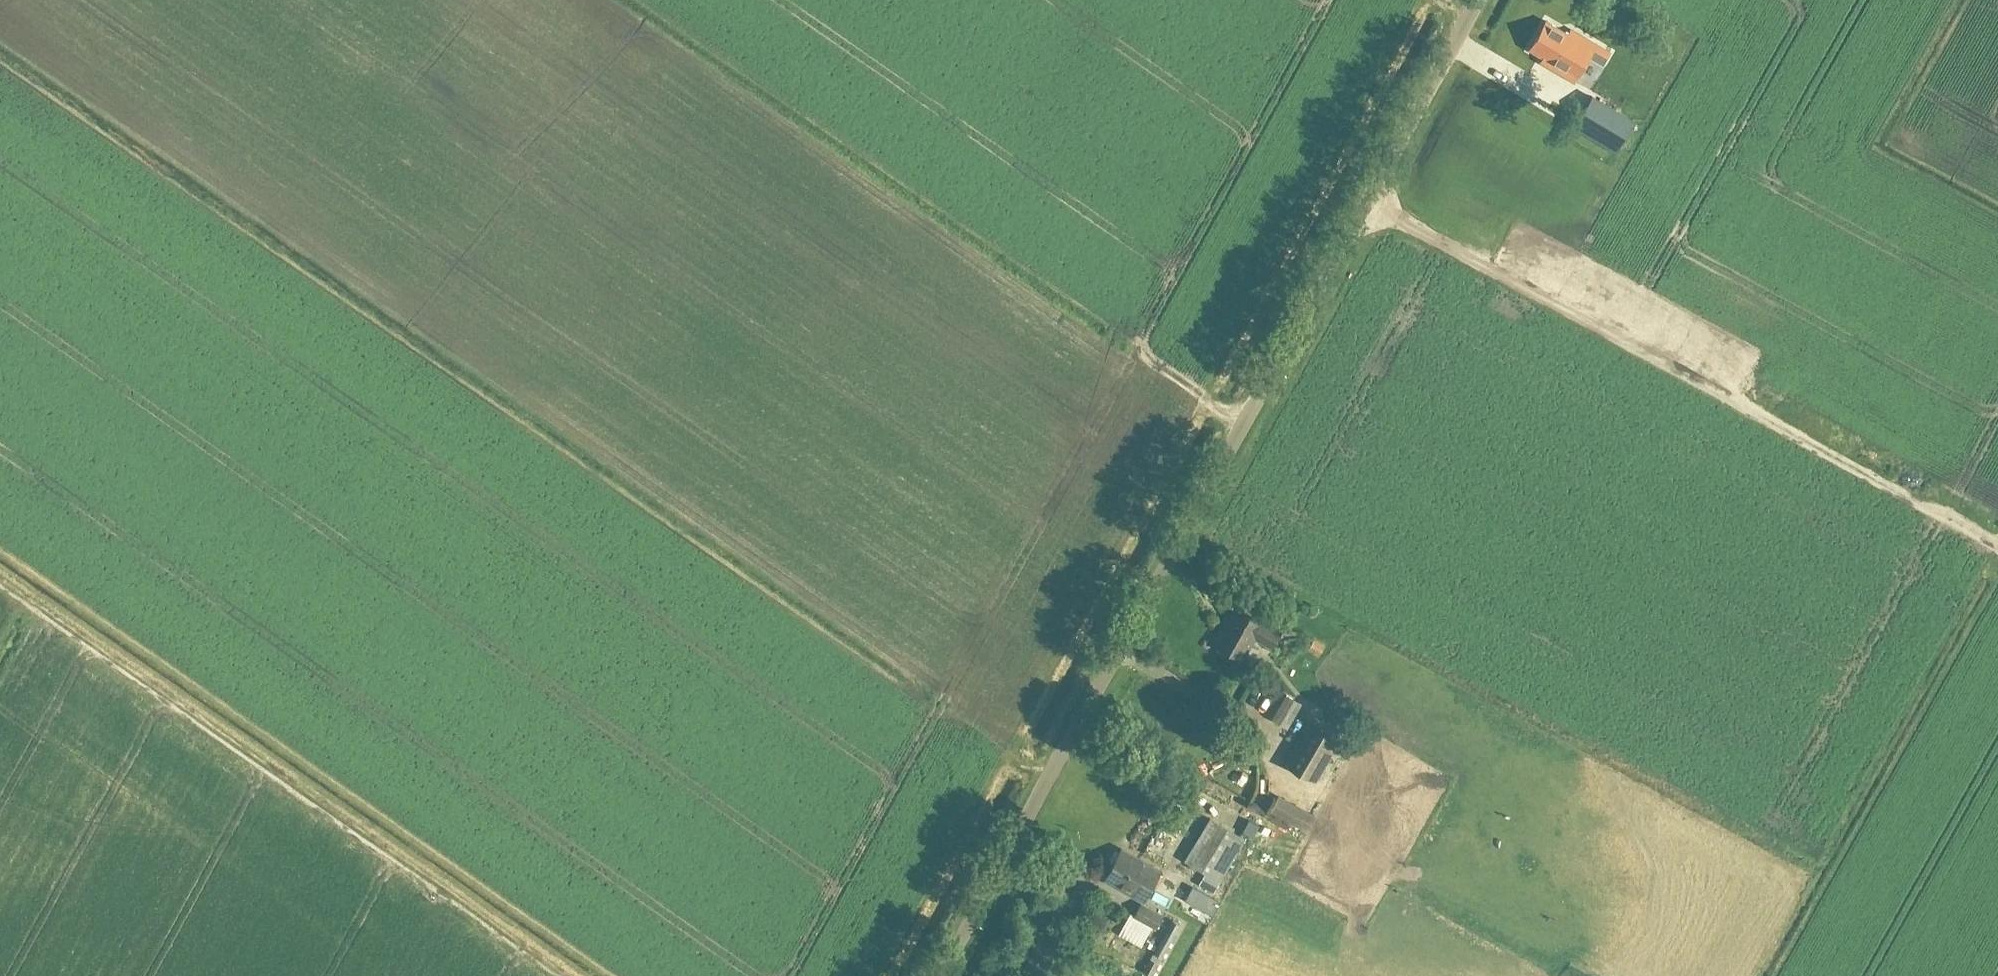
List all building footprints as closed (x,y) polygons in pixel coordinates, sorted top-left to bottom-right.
[(1572,79),(1594,43),(1573,30),(1570,35),(1547,21),(1530,48),(1553,62),(1551,66),(1572,79)] [(1615,151),(1634,121),(1593,95),(1574,126),(1615,151)] [(1236,606),(1215,644),(1243,659),(1255,637),(1272,646),(1280,631),(1263,622),(1263,621),(1236,606)] [(1317,636),(1310,647),(1321,654),(1328,643),(1317,636)] [(1287,719),(1299,693),(1288,688),(1275,714),(1287,719)] [(1335,740),(1309,725),(1287,763),(1313,778),(1335,740)] [(1314,819),(1276,799),(1270,810),(1308,830),(1314,819)] [(1244,839),(1210,818),(1185,860),(1218,881),(1244,839)] [(1112,861),(1115,862),(1106,879),(1145,900),(1161,870),(1122,849),(1120,853),(1117,851),(1115,852),(1112,859),(1112,861)] [(1164,915),(1143,903),(1136,915),(1152,924),(1157,927),(1164,915)] [(1141,945),(1152,924),(1136,915),(1130,912),(1119,933),(1141,945)]
